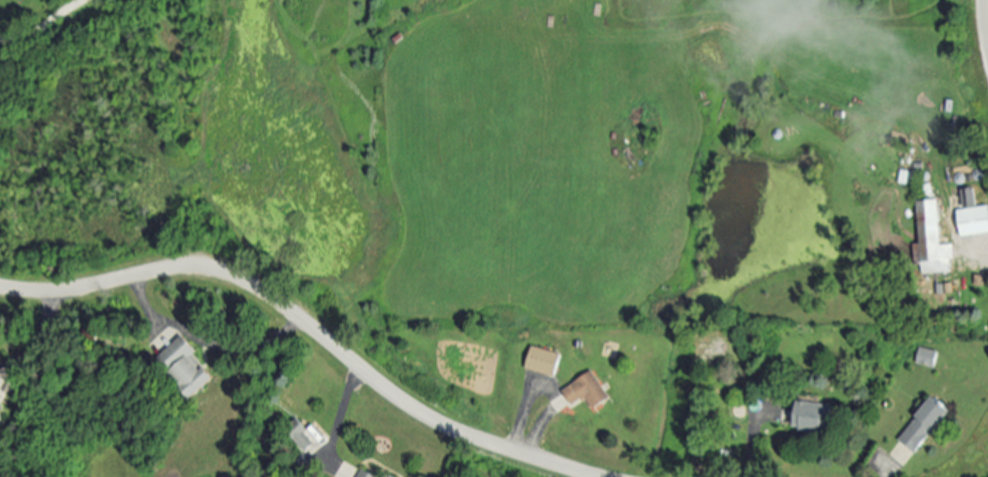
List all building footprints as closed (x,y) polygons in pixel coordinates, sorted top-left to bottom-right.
[(959,210),(963,236),(987,233),(987,205),(979,206),(976,187),(962,189),(965,209),(959,210)] [(940,245),(951,245),(952,272),(936,272),(936,263),(919,263),(917,201),(938,200),(940,245)] [(180,338),(217,376),(193,398),(157,360),(180,338)] [(555,377),(526,369),(532,347),(561,355),(555,377)] [(917,364),(919,349),(937,352),(934,367),(917,364)] [(586,398),(574,407),(563,392),(591,371),(611,398),(595,410),(586,398)] [(951,412),(916,454),(899,438),(934,397),(951,412)] [(832,405),(828,434),(793,430),(797,401),(832,405)] [(287,430),(308,452),(325,436),(314,424),(310,428),(300,418),(287,430)] [(364,469),(361,476),(381,476),(364,469)]
